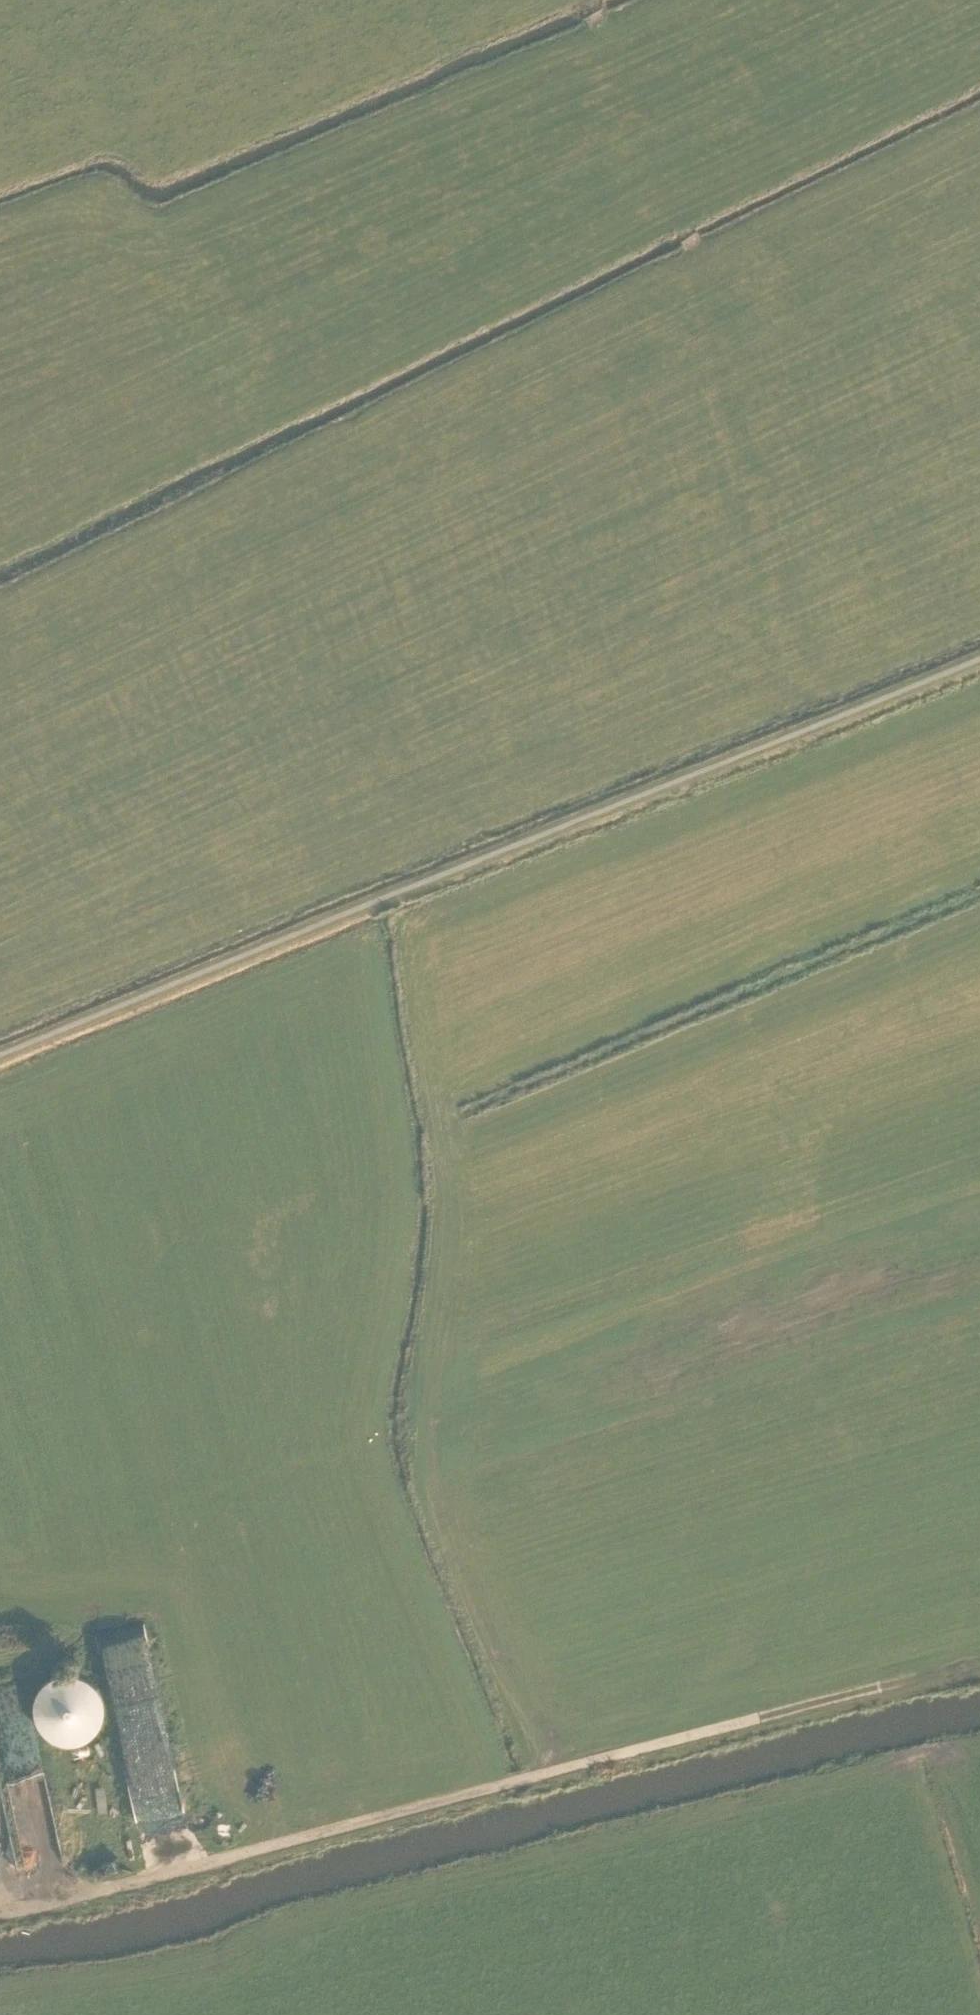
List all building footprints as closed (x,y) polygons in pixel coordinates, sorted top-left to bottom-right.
[(71,1672),(62,1672),(54,1675),(50,1677),(43,1682),(40,1686),(38,1690),(34,1698),(33,1706),(34,1715),(38,1723),(40,1727),(46,1733),(49,1736),(53,1738),(62,1741),(66,1741),(75,1741),(79,1740),(87,1736),(91,1734),(97,1727),(101,1720),(102,1715),(103,1707),(102,1698),(101,1694),(97,1686),(94,1683),(87,1677),(83,1675),(75,1672),(71,1672)]
